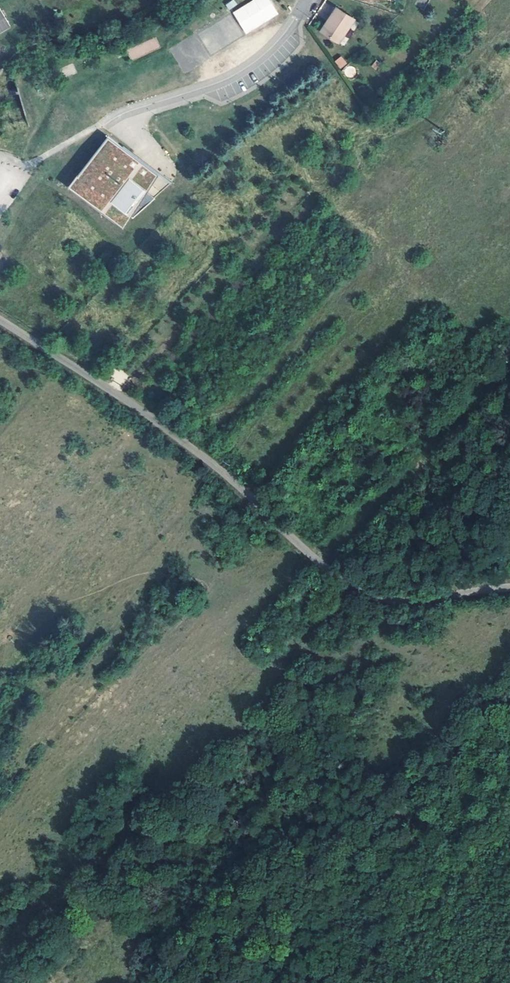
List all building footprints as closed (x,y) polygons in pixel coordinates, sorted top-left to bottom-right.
[(232,12),(245,34),(278,15),(270,0),(253,0),(232,12)] [(9,26),(0,9),(0,31),(9,26)] [(352,21),(334,9),(320,32),(338,44),(352,21)] [(341,56),(334,61),(340,68),(347,63),(341,56)] [(108,135),(68,187),(125,230),(134,218),(135,220),(153,202),(142,193),(145,189),(157,174),(108,135)] [(145,189),(142,193),(153,202),(157,198),(145,189)]
